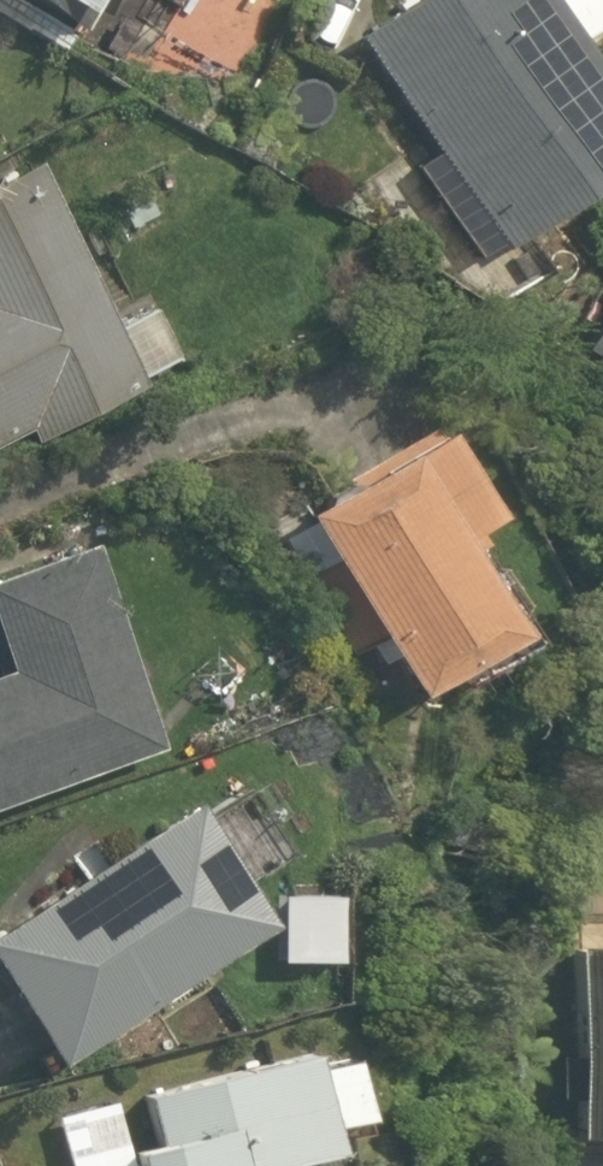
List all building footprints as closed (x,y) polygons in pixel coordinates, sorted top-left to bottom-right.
[(75,31),(93,0),(22,0),(75,31)] [(473,261),(494,246),(499,253),(602,179),(602,88),(540,0),(409,0),(353,40),(434,153),(409,171),(473,261)] [(28,165),(0,180),(0,447),(26,433),(33,445),(143,387),(136,373),(176,352),(152,308),(114,328),(28,165)] [(578,352),(602,367),(602,310),(578,352)] [(292,513),(402,693),(502,632),(452,546),(488,517),(431,429),(387,454),(292,513)] [(157,750),(84,546),(0,576),(0,807),(157,750)] [(51,1068),(268,929),(188,804),(0,924),(0,989),(51,1068)] [(569,1137),(602,1136),(602,947),(565,947),(569,1137)] [(132,1165),(295,1165),(332,1156),(306,1056),(140,1099),(153,1149),(130,1155),(132,1165)] [(114,1102),(55,1115),(67,1165),(129,1165),(114,1102)]
